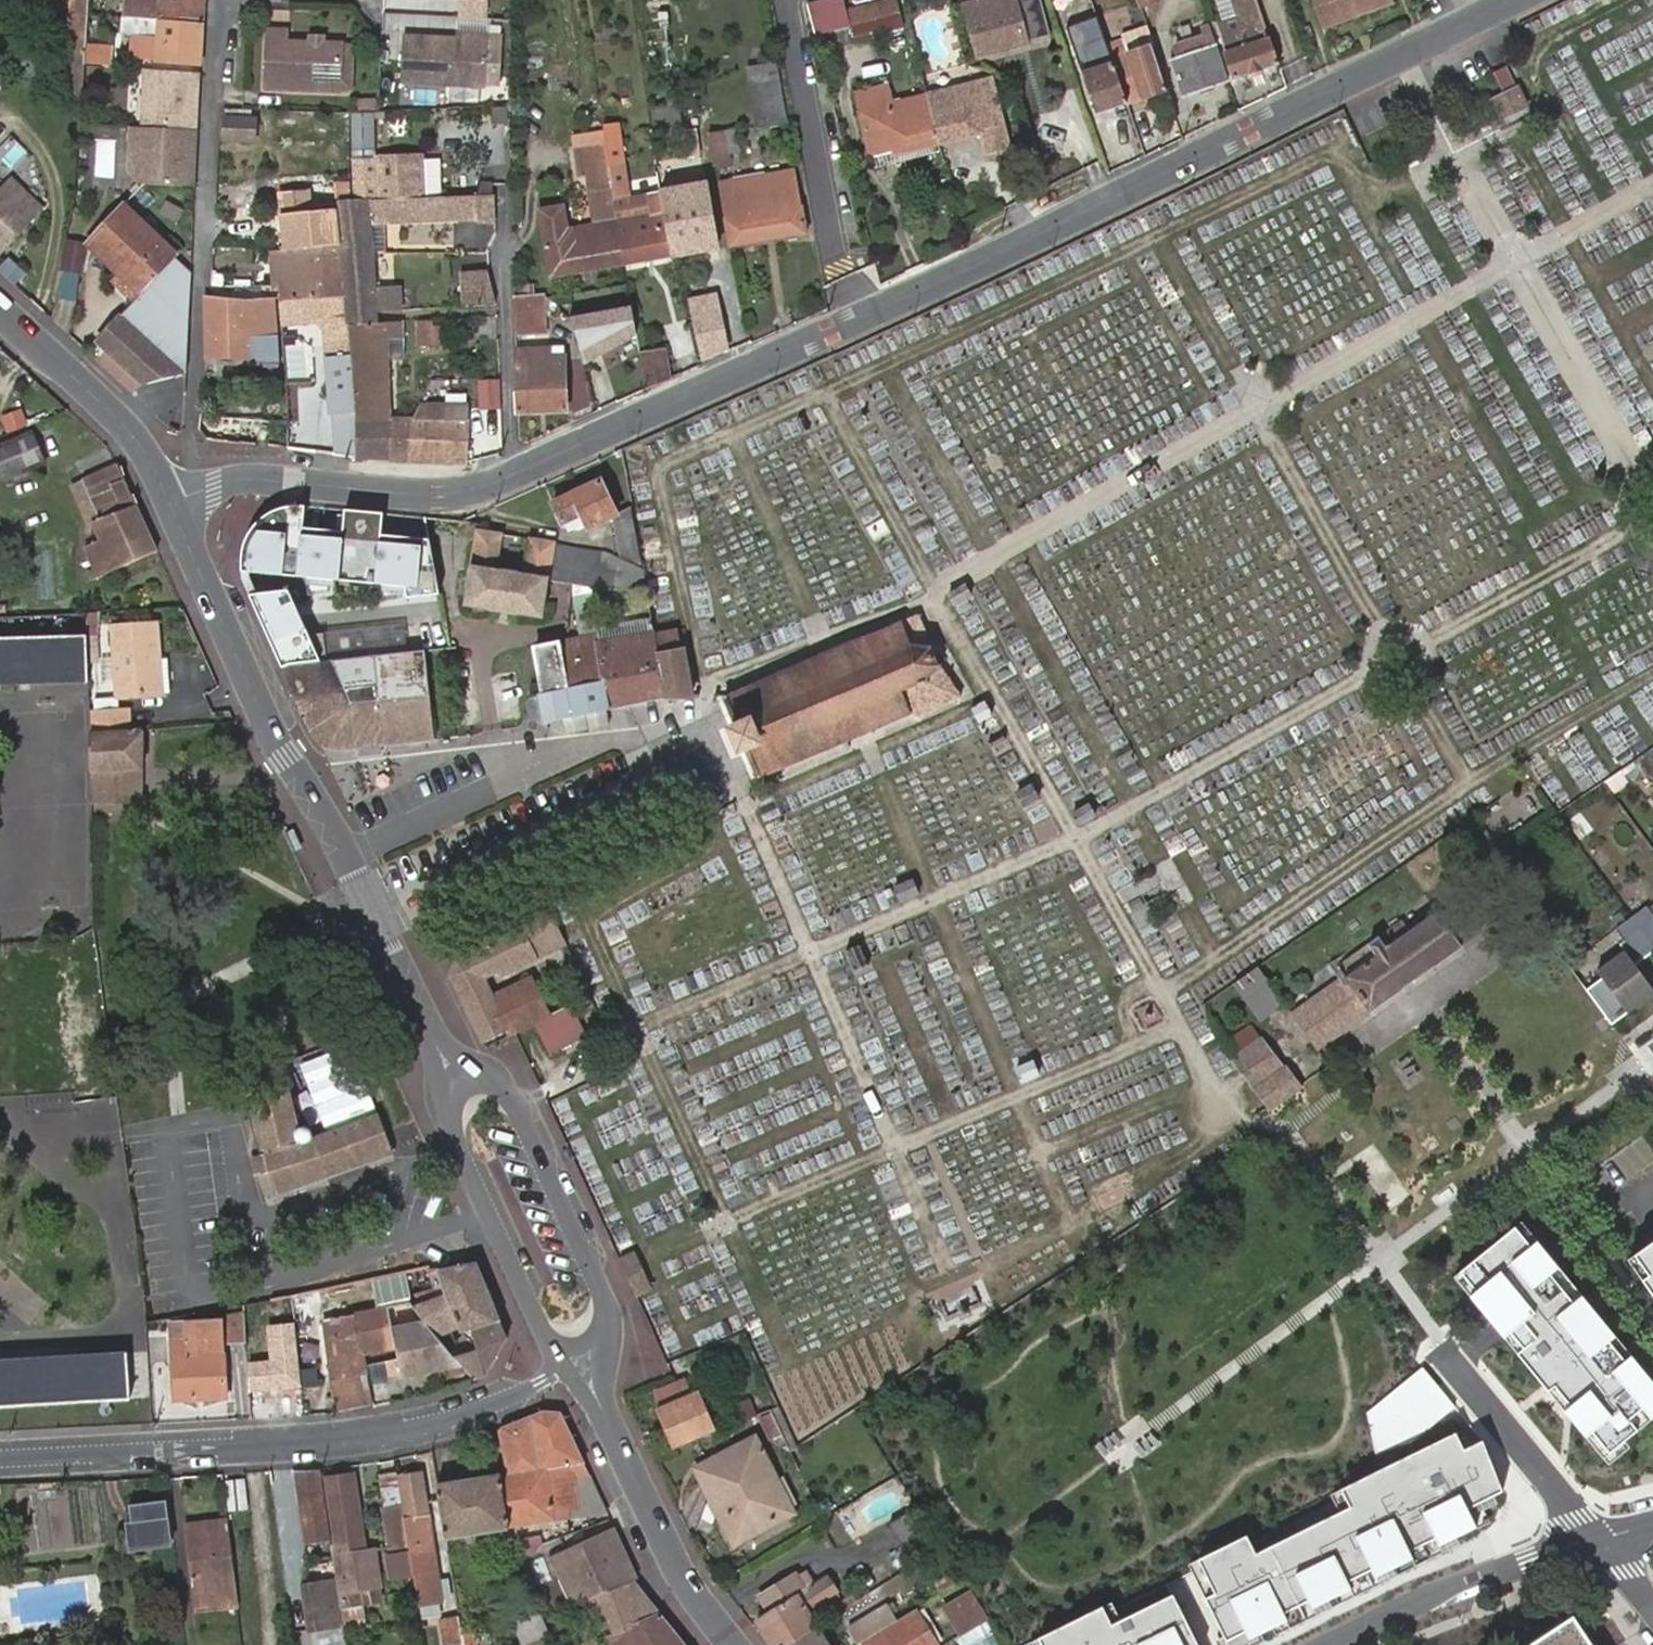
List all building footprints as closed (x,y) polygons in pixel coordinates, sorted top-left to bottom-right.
[(69,85),(83,100),(85,65),(90,14),(91,0),(73,0),(71,35),(69,85)] [(90,14),(99,15),(100,0),(91,0),(90,14)] [(204,0),(160,0),(160,6),(174,7),(174,15),(204,16),(204,0)] [(460,0),(459,20),(487,21),(490,3),(477,1),(477,0),(454,0),(460,0)] [(802,5),(813,36),(849,23),(841,0),(816,0),(802,5)] [(899,0),(894,0),(847,12),(854,41),(906,29),(899,0)] [(1031,44),(1019,0),(1001,0),(964,10),(977,58),(1031,44)] [(1158,1),(1157,0),(1138,0),(1141,9),(1159,3),(1158,1)] [(1279,66),(1257,0),(1233,0),(1244,33),(1220,40),(1233,83),(1279,66)] [(1360,18),(1353,0),(1312,0),(1323,31),(1360,18)] [(1360,18),(1394,5),(1392,0),(1353,0),(1360,18)] [(174,21),(174,15),(174,7),(160,6),(159,20),(174,21)] [(201,62),(203,24),(174,21),(159,20),(127,17),(125,37),(135,38),(134,57),(156,58),(156,60),(201,62)] [(1096,117),(1127,106),(1112,63),(1098,25),(1066,35),(1096,117)] [(1171,59),(1184,98),(1227,84),(1208,26),(1203,27),(1206,37),(1176,48),(1179,56),(1171,59)] [(1146,30),(1126,37),(1133,56),(1152,49),(1146,30)] [(264,89),(339,94),(341,49),(323,48),(310,48),(286,46),(287,34),(267,33),(264,89)] [(310,39),(310,48),(323,48),(323,40),(310,39)] [(490,46),(460,44),(404,42),(401,86),(487,89),(490,46)] [(90,45),(89,65),(110,67),(112,47),(90,45)] [(341,49),(339,94),(354,94),(357,51),(341,49)] [(1127,106),(1167,93),(1152,49),(1133,56),(1112,63),(1127,106)] [(745,69),(749,87),(779,82),(775,64),(745,69)] [(145,69),(141,125),(197,129),(200,73),(145,69)] [(1505,97),(1517,91),(1506,69),(1494,75),(1505,97)] [(923,96),(935,146),(975,136),(982,160),(1004,154),(986,81),(923,96)] [(779,82),(749,87),(757,129),(787,124),(779,82)] [(894,156),(935,146),(923,96),(894,104),(890,84),(854,93),(859,113),(870,157),(892,152),(894,156)] [(1505,97),(1494,103),(1503,119),(1526,107),(1517,91),(1505,97)] [(380,114),(350,115),(350,151),(381,149),(381,114),(380,114)] [(257,119),(227,118),(227,139),(257,140),(257,119)] [(141,125),(133,124),(130,167),(142,183),(188,185),(188,177),(184,177),(184,172),(195,172),(197,129),(141,125)] [(701,170),(696,130),(681,133),(686,172),(701,170)] [(727,155),(737,152),(734,130),(708,134),(714,165),(729,161),(727,155)] [(607,147),(606,140),(604,133),(573,138),(575,151),(607,147)] [(625,265),(673,257),(661,192),(632,197),(622,139),(606,140),(607,147),(615,209),(616,219),(625,265)] [(551,278),(625,265),(616,219),(615,209),(607,147),(575,151),(579,180),(588,179),(595,223),(572,228),(566,229),(564,208),(539,212),(546,250),(551,278)] [(897,172),(894,156),(892,152),(870,157),(875,177),(897,172)] [(356,201),(411,199),(411,160),(389,160),(366,161),(355,161),(356,201)] [(730,169),(732,182),(764,177),(762,163),(730,169)] [(764,177),(732,182),(719,184),(731,248),(807,234),(796,173),(764,177)] [(13,246),(45,211),(12,181),(0,194),(0,234),(13,246)] [(695,210),(711,208),(707,185),(691,187),(695,210)] [(351,202),(351,186),(337,186),(338,202),(350,202),(351,202)] [(661,192),(673,257),(719,248),(711,208),(695,210),(691,187),(661,192)] [(283,212),(286,248),(341,248),(336,214),(310,215),(309,192),(283,192),(283,212)] [(496,220),(495,196),(411,199),(356,201),(351,202),(350,202),(338,202),(337,214),(336,214),(341,248),(342,257),(374,256),(372,224),(382,224),(496,220)] [(156,309),(190,274),(175,261),(177,258),(123,206),(88,245),(141,295),(156,309)] [(384,256),(382,224),(372,224),(374,256),(384,256)] [(2,258),(13,246),(0,234),(0,256),(2,258)] [(87,246),(66,241),(59,267),(80,272),(87,246)] [(281,294),(282,297),(350,296),(349,289),(346,289),(342,257),(341,248),(286,248),(282,247),(281,247),(281,253),(281,285),(281,294)] [(269,285),(281,285),(281,253),(266,254),(269,285)] [(351,325),(377,323),(376,313),(401,311),(401,291),(376,292),(374,256),(342,257),(346,289),(349,289),(350,296),(351,325)] [(54,298),(72,301),(77,273),(60,270),(54,298)] [(151,375),(186,372),(190,274),(156,309),(141,295),(86,353),(132,396),(151,375)] [(494,304),(487,275),(461,277),(462,307),(494,304)] [(204,295),(207,362),(277,364),(273,295),(281,294),(281,285),(269,285),(262,285),(262,295),(204,295)] [(545,337),(543,294),(538,294),(516,297),(517,338),(545,337)] [(355,414),(351,325),(350,296),(282,297),(280,297),(281,322),(327,320),(335,320),(336,340),(328,357),(331,414),(355,414)] [(694,313),(719,307),(717,298),(692,303),(694,313)] [(726,351),(719,307),(694,313),(705,359),(726,351)] [(637,334),(633,310),(570,322),(576,330),(583,365),(637,334)] [(335,320),(327,320),(328,357),(336,340),(335,320)] [(434,334),(434,321),(418,320),(418,346),(434,346),(434,334)] [(357,458),(390,459),(389,419),(387,341),(399,341),(398,322),(377,323),(351,325),(355,414),(357,458)] [(646,390),(669,380),(664,348),(640,353),(646,390)] [(517,351),(519,413),(567,411),(566,357),(551,357),(550,350),(517,351)] [(414,458),(470,462),(471,459),(480,457),(480,445),(485,445),(485,406),(418,406),(411,419),(389,419),(390,459),(414,458)] [(281,423),(200,412),(199,427),(205,438),(278,448),(281,423)] [(331,414),(333,454),(357,458),(355,414),(331,414)] [(46,463),(32,433),(0,446),(0,465),(5,479),(46,463)] [(118,465),(72,486),(85,520),(89,519),(97,539),(83,547),(92,579),(157,552),(118,465)] [(643,567),(631,507),(616,514),(600,481),(550,503),(561,524),(581,514),(588,527),(612,517),(614,522),(620,561),(643,567)] [(242,569),(243,572),(278,576),(279,569),(307,572),(306,578),(331,581),(332,574),(385,579),(384,586),(406,588),(440,591),(430,540),(382,535),(384,514),(345,510),(343,532),(304,528),(306,507),(291,506),(283,508),(273,512),(264,517),(251,530),(244,546),(242,556),(242,569)] [(481,525),(461,521),(459,535),(477,537),(465,606),(541,618),(547,582),(553,544),(532,540),(526,575),(494,570),(500,535),(481,533),(481,525)] [(604,553),(553,544),(547,582),(589,589),(591,567),(601,568),(604,553)] [(620,561),(604,553),(601,568),(591,567),(589,589),(647,590),(644,573),(620,561)] [(307,572),(279,569),(278,576),(306,578),(307,572)] [(306,578),(308,595),(335,592),(333,581),(331,581),(306,578)] [(440,591),(406,588),(407,598),(440,595),(440,591)] [(287,591),(249,593),(282,665),(321,660),(287,591)] [(579,640),(597,637),(595,628),(590,599),(573,603),(579,640)] [(605,710),(668,698),(656,634),(652,617),(595,628),(597,637),(579,640),(532,649),(540,695),(536,696),(541,722),(562,718),(605,710)] [(746,750),(760,779),(910,715),(919,718),(961,699),(941,670),(941,667),(937,665),(932,653),(934,646),(930,645),(919,617),(725,699),(738,728),(733,731),(742,751),(746,750)] [(158,625),(114,628),(120,699),(164,696),(164,693),(173,691),(171,659),(161,659),(158,625)] [(405,625),(340,631),(343,661),(380,657),(407,655),(405,625)] [(668,698),(694,696),(685,650),(681,648),(679,630),(656,634),(668,698)] [(105,635),(93,636),(95,656),(107,656),(105,635)] [(86,636),(0,639),(0,686),(88,684),(87,659),(86,636)] [(431,655),(381,660),(384,686),(388,744),(438,740),(431,655)] [(100,659),(87,659),(88,684),(89,710),(121,708),(120,699),(104,698),(100,659)] [(381,660),(289,668),(300,693),(354,689),(384,686),(381,660)] [(388,744),(384,686),(354,689),(359,747),(388,744)] [(354,689),(300,693),(316,732),(324,740),(335,746),(346,747),(359,747),(354,689)] [(89,710),(89,734),(135,731),(132,708),(121,708),(89,710)] [(605,710),(562,718),(565,735),(609,728),(605,710)] [(89,734),(92,807),(142,805),(141,731),(135,731),(89,734)] [(1652,946),(1652,915),(1646,906),(1634,914),(1632,916),(1632,917),(1652,946)] [(1292,1013),(1318,1050),(1460,948),(1441,912),(1411,933),(1404,923),(1340,968),(1345,978),(1292,1013)] [(454,977),(485,1042),(509,1030),(511,1038),(535,1027),(549,1056),(588,1037),(574,1006),(551,1016),(532,979),(493,998),(489,988),(494,986),(490,976),(513,964),(516,969),(566,945),(552,915),(460,960),(454,977)] [(1652,951),(1652,946),(1632,917),(1616,927),(1641,960),(1652,951)] [(1610,1024),(1652,994),(1652,987),(1625,950),(1607,962),(1597,969),(1603,975),(1585,988),(1610,1024)] [(1235,985),(1260,1022),(1287,1006),(1260,968),(1235,985)] [(1234,1056),(1270,1107),(1300,1087),(1264,1036),(1234,1056)] [(394,1151),(381,1115),(311,1140),(312,1139),(312,1137),(312,1134),(312,1133),(311,1130),(310,1129),(308,1127),(306,1127),(303,1127),(301,1127),(300,1128),(298,1129),(298,1130),(289,1092),(253,1100),(267,1155),(252,1159),(256,1172),(270,1169),(276,1193),(394,1151)] [(1454,1281),(1606,1461),(1652,1422),(1652,1374),(1525,1222),(1454,1281)] [(1629,1261),(1652,1294),(1652,1244),(1629,1261)] [(463,1330),(500,1320),(477,1264),(438,1271),(445,1288),(415,1298),(418,1304),(414,1306),(423,1319),(439,1337),(461,1327),(463,1330)] [(645,1274),(629,1281),(637,1300),(655,1292),(645,1274)] [(288,1300),(292,1320),(308,1317),(305,1307),(312,1305),(309,1295),(288,1300)] [(242,1342),(249,1398),(277,1394),(265,1300),(238,1306),(239,1313),(242,1342)] [(389,1326),(386,1308),(320,1320),(331,1379),(364,1372),(360,1358),(394,1352),(389,1326)] [(242,1342),(239,1313),(221,1314),(221,1317),(171,1320),(174,1397),(192,1396),(192,1399),(224,1398),(221,1344),(242,1342)] [(423,1319),(389,1326),(394,1352),(395,1361),(398,1377),(463,1365),(451,1351),(439,1337),(423,1319)] [(467,1337),(451,1351),(463,1365),(477,1382),(487,1377),(507,1338),(500,1320),(463,1330),(462,1330),(467,1337)] [(130,1398),(128,1351),(0,1359),(0,1406),(130,1398)] [(398,1377),(395,1361),(382,1364),(386,1380),(398,1377)] [(332,1416),(372,1407),(364,1372),(331,1379),(324,1381),(332,1416)] [(684,1383),(656,1394),(663,1408),(658,1410),(674,1450),(717,1433),(700,1391),(689,1396),(684,1383)] [(663,1408),(656,1394),(643,1399),(650,1414),(658,1410),(663,1408)] [(735,1425),(755,1417),(750,1402),(729,1411),(735,1425)] [(776,1413),(762,1420),(771,1443),(785,1436),(776,1413)] [(510,1527),(606,1513),(559,1415),(543,1414),(501,1430),(509,1474),(499,1475),(510,1527)] [(1194,1566),(1230,1638),(1221,1642),(1222,1644),(1255,1644),(1296,1625),(1468,1541),(1484,1527),(1474,1507),(1506,1491),(1482,1442),(1468,1449),(1460,1433),(1347,1488),(1357,1509),(1259,1556),(1251,1539),(1194,1566)] [(697,1466),(722,1513),(715,1517),(731,1544),(789,1511),(751,1439),(697,1466)] [(334,1543),(344,1606),(341,1606),(344,1625),(345,1630),(368,1626),(362,1591),(381,1586),(375,1547),(362,1549),(361,1540),(364,1539),(353,1472),(325,1476),(336,1543),(334,1543)] [(414,1577),(419,1605),(441,1602),(431,1544),(425,1545),(420,1516),(427,1514),(421,1474),(401,1478),(407,1518),(405,1519),(414,1577)] [(298,1475),(307,1532),(319,1530),(321,1535),(328,1534),(321,1492),(318,1491),(315,1475),(298,1475)] [(397,1475),(381,1478),(384,1510),(403,1506),(397,1475)] [(446,1538),(510,1527),(499,1475),(437,1484),(446,1538)] [(228,1483),(232,1510),(248,1507),(244,1481),(228,1483)] [(167,1500),(129,1505),(130,1512),(134,1546),(150,1544),(172,1541),(167,1500)] [(414,1577),(405,1519),(403,1506),(384,1510),(392,1555),(388,1556),(392,1581),(414,1577)] [(130,1512),(125,1513),(127,1529),(116,1530),(120,1561),(152,1557),(150,1544),(134,1546),(130,1512)] [(186,1526),(194,1597),(197,1612),(222,1610),(221,1613),(236,1612),(233,1595),(237,1594),(228,1521),(186,1526)] [(614,1530),(550,1561),(573,1608),(585,1604),(634,1583),(639,1580),(614,1530)] [(796,1578),(762,1599),(771,1613),(756,1623),(770,1644),(789,1644),(816,1628),(804,1609),(830,1594),(834,1599),(838,1596),(827,1578),(804,1591),(796,1578)] [(337,1582),(304,1587),(311,1631),(344,1625),(341,1606),(337,1582)] [(585,1604),(593,1621),(606,1616),(616,1638),(607,1643),(608,1644),(683,1644),(634,1583),(585,1604)] [(990,1618),(973,1592),(946,1609),(962,1636),(990,1618)] [(1028,1644),(1201,1644),(1177,1595),(1114,1625),(1106,1607),(1028,1644)] [(897,1621),(887,1607),(848,1630),(857,1644),(858,1644),(862,1642),(897,1621)] [(919,1608),(897,1621),(862,1642),(864,1644),(941,1644),(919,1608)] [(460,1619),(443,1623),(441,1624),(444,1644),(464,1644),(463,1638),(460,1619)] [(1579,1619),(1537,1644),(1595,1644),(1579,1619)] [(816,1628),(789,1644),(827,1644),(816,1628)] [(973,1644),(999,1644),(992,1634),(973,1644)] [(463,1638),(464,1644),(478,1644),(476,1635),(463,1638)]
